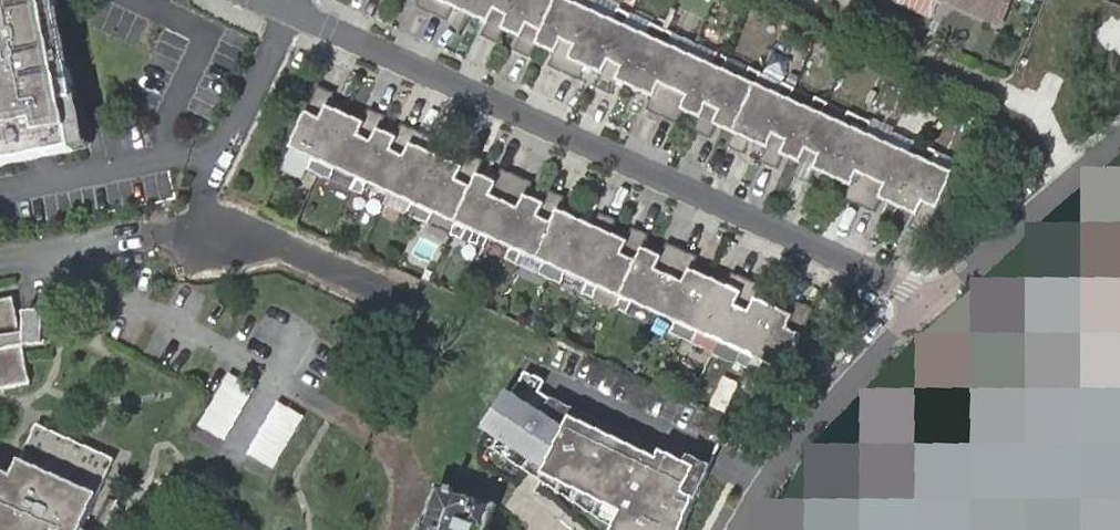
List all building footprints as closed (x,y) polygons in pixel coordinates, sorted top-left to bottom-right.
[(56,0),(0,0),(0,168),(86,152),(56,0)] [(665,44),(670,33),(647,22),(642,34),(620,24),(625,13),(614,8),(609,19),(588,10),(568,1),(569,0),(416,0),(413,6),(445,20),(451,7),(485,22),(479,36),(496,43),(502,30),(518,37),(512,50),(529,58),(535,44),(551,52),(545,65),(576,79),(582,66),(598,73),(592,87),(609,94),(615,81),(649,96),(643,110),(674,124),(680,110),(697,117),(691,131),(707,138),(713,125),(729,132),(723,146),(740,153),(746,140),(762,147),(756,161),(773,168),(779,154),(795,162),(789,175),(806,183),(812,169),(846,185),(840,198),(871,213),(877,199),(912,214),(905,228),(923,236),(951,173),(929,163),(934,152),(910,141),(905,152),(884,143),(863,133),(868,122),(843,111),(838,122),(817,113),(822,101),(811,96),(806,108),(784,98),(789,87),(778,82),(773,93),(751,83),(757,72),(745,67),(740,78),(719,69),(724,57),(712,52),(707,63),(665,44)] [(954,3),(1000,24),(1011,0),(953,0),(954,3)] [(425,151),(431,138),(400,124),(394,137),(378,130),(384,116),(367,109),(361,122),(327,107),(333,93),(315,85),(287,148),(310,158),(305,170),(328,180),(333,169),(356,179),(350,190),(362,195),(367,184),(408,203),(403,214),(415,219),(427,224),(432,213),(453,222),(454,223),(449,234),(460,240),(466,228),(486,237),(506,247),(501,258),(512,263),(518,252),(540,262),(534,273),(546,278),(558,283),(563,272),(585,282),(580,294),(592,299),(597,287),(618,297),(613,308),(624,314),(629,302),(650,311),(671,321),(666,332),(677,337),(689,343),(694,331),(737,350),(731,362),(743,367),(755,372),(760,361),(783,371),(811,309),(794,301),(787,314),(753,299),(759,285),(728,271),(722,285),(688,269),(694,256),(662,242),(656,255),(640,248),(646,234),(630,227),(623,241),(607,233),(613,220),(597,212),(591,226),(556,210),(562,197),(546,189),(540,203),(524,195),(530,182),(498,168),(492,181),(476,174),(482,161),(465,153),(459,167),(425,151)] [(29,386),(22,347),(20,337),(13,300),(0,302),(0,392),(29,386)] [(46,347),(45,316),(25,316),(26,336),(20,337),(22,347),(26,347),(46,347)] [(230,373),(204,421),(230,435),(256,387),(230,373)] [(522,376),(488,424),(532,458),(536,452),(544,457),(540,475),(623,508),(614,529),(685,529),(692,511),(706,474),(551,406),(537,397),(543,387),(522,376)] [(254,451),(281,464),(307,409),(279,397),(254,451)] [(114,462),(36,427),(13,479),(0,473),(0,529),(84,529),(114,462)] [(438,493),(424,529),(504,529),(510,516),(438,493)]
